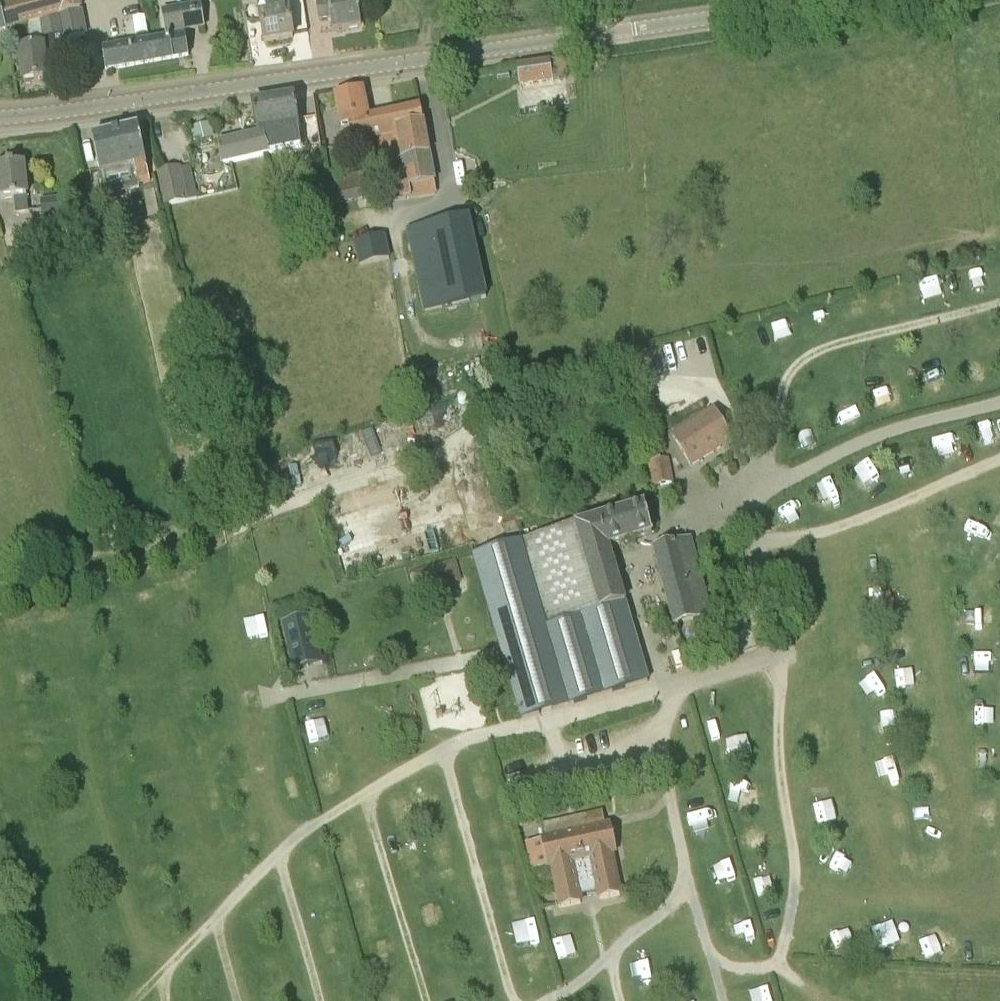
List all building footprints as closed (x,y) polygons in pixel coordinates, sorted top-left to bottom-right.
[(0,6),(0,33),(46,21),(60,17),(57,2),(68,0),(23,0),(0,6)] [(60,17),(64,39),(87,35),(82,11),(80,0),(68,0),(57,2),(60,17)] [(257,0),(242,0),(243,8),(260,6),(261,13),(260,13),(265,43),(293,38),(289,9),(288,9),(286,0),(258,4),(257,0)] [(319,20),(331,18),(333,32),(362,28),(357,0),(316,0),(319,20)] [(189,57),(185,33),(206,30),(201,4),(170,9),(161,11),(166,38),(175,37),(175,39),(150,43),(154,63),(189,57)] [(64,39),(60,17),(46,21),(49,35),(62,34),(64,39)] [(106,71),(154,63),(150,43),(103,51),(106,71)] [(49,79),(46,59),(62,58),(61,45),(19,51),(24,82),(49,79)] [(566,80),(565,63),(518,68),(519,85),(566,80)] [(396,128),(423,122),(421,109),(368,120),(362,90),(335,96),(339,115),(342,128),(349,127),(352,145),(378,140),(397,137),(396,128)] [(302,147),(297,120),(294,100),(254,106),(257,127),(261,137),(262,136),(263,142),(267,141),(268,154),(270,154),(302,147)] [(430,155),(425,128),(423,122),(396,128),(397,137),(378,140),(381,157),(385,156),(393,201),(411,198),(437,195),(434,183),(437,183),(431,155),(430,155)] [(214,139),(210,124),(191,128),(194,143),(214,139)] [(262,136),(261,137),(257,127),(259,140),(220,146),(223,166),(270,156),(270,154),(268,154),(267,141),(263,142),(262,136)] [(147,166),(143,149),(139,130),(93,140),(101,176),(104,194),(151,183),(150,179),(147,166)] [(26,185),(23,165),(14,166),(14,165),(0,167),(0,191),(1,200),(15,198),(16,214),(29,212),(27,197),(26,185)] [(197,199),(190,167),(181,168),(181,167),(157,172),(164,207),(197,199)] [(327,179),(328,204),(365,201),(363,177),(327,179)] [(62,197),(40,200),(44,235),(66,232),(62,197)] [(469,215),(406,230),(424,312),(487,297),(469,215)] [(390,258),(385,234),(353,241),(358,265),(390,258)] [(853,398),(837,403),(841,420),(858,415),(853,398)] [(675,437),(693,466),(722,447),(704,419),(675,437)] [(897,454),(903,472),(924,465),(918,447),(897,454)] [(672,484),(669,467),(667,467),(664,449),(648,452),(650,462),(651,468),(655,488),(672,484)] [(820,507),(839,501),(832,481),(813,488),(820,507)] [(611,546),(632,541),(652,536),(644,506),(574,523),(574,525),(472,555),(521,718),(569,705),(650,681),(627,603),(611,546)] [(674,625),(691,621),(710,616),(690,540),(655,550),(660,569),(674,625)] [(459,583),(463,582),(456,560),(414,572),(415,577),(413,578),(419,598),(431,594),(432,598),(449,593),(448,589),(459,586),(459,583)] [(315,666),(304,617),(281,622),(292,671),(315,666)] [(733,758),(756,754),(751,733),(729,737),(733,758)] [(879,757),(882,777),(898,775),(896,755),(879,757)] [(745,790),(746,804),(761,803),(761,789),(745,790)] [(819,821),(836,817),(833,802),(816,806),(819,821)] [(581,903),(579,896),(598,892),(600,899),(620,895),(611,854),(615,853),(610,827),(542,841),(548,867),(552,867),(560,907),(581,903)] [(771,981),(752,985),(756,1000),(775,1000),(771,981)]
